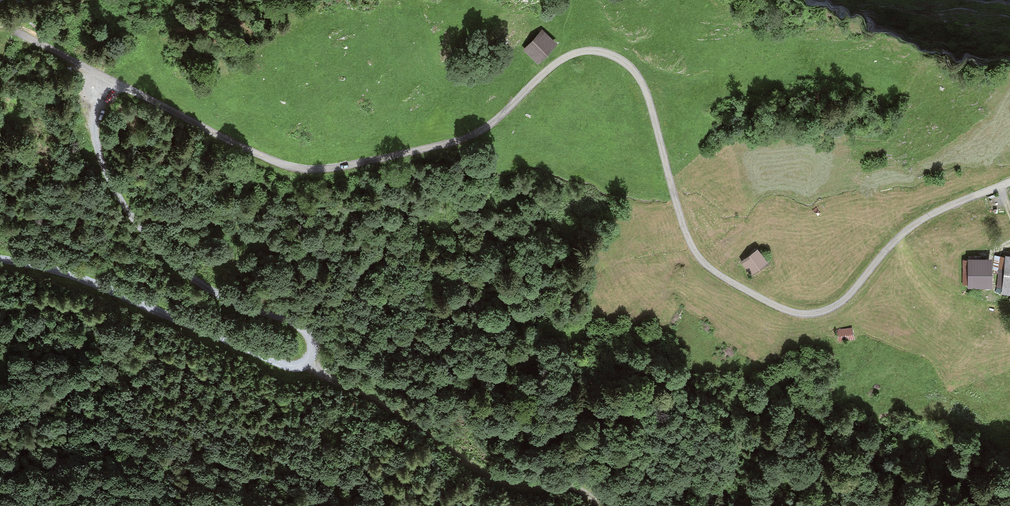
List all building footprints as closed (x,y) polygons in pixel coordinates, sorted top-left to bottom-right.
[(543,31),(526,49),(537,60),(554,42),(543,31)] [(743,261),(751,272),(766,262),(757,250),(743,261)] [(1009,292),(1009,256),(1007,255),(1007,259),(1001,258),(998,284),(1005,285),(1004,291),(1009,292)] [(964,259),(963,283),(988,284),(988,260),(964,259)] [(838,330),(840,341),(855,339),(853,328),(838,330)]
